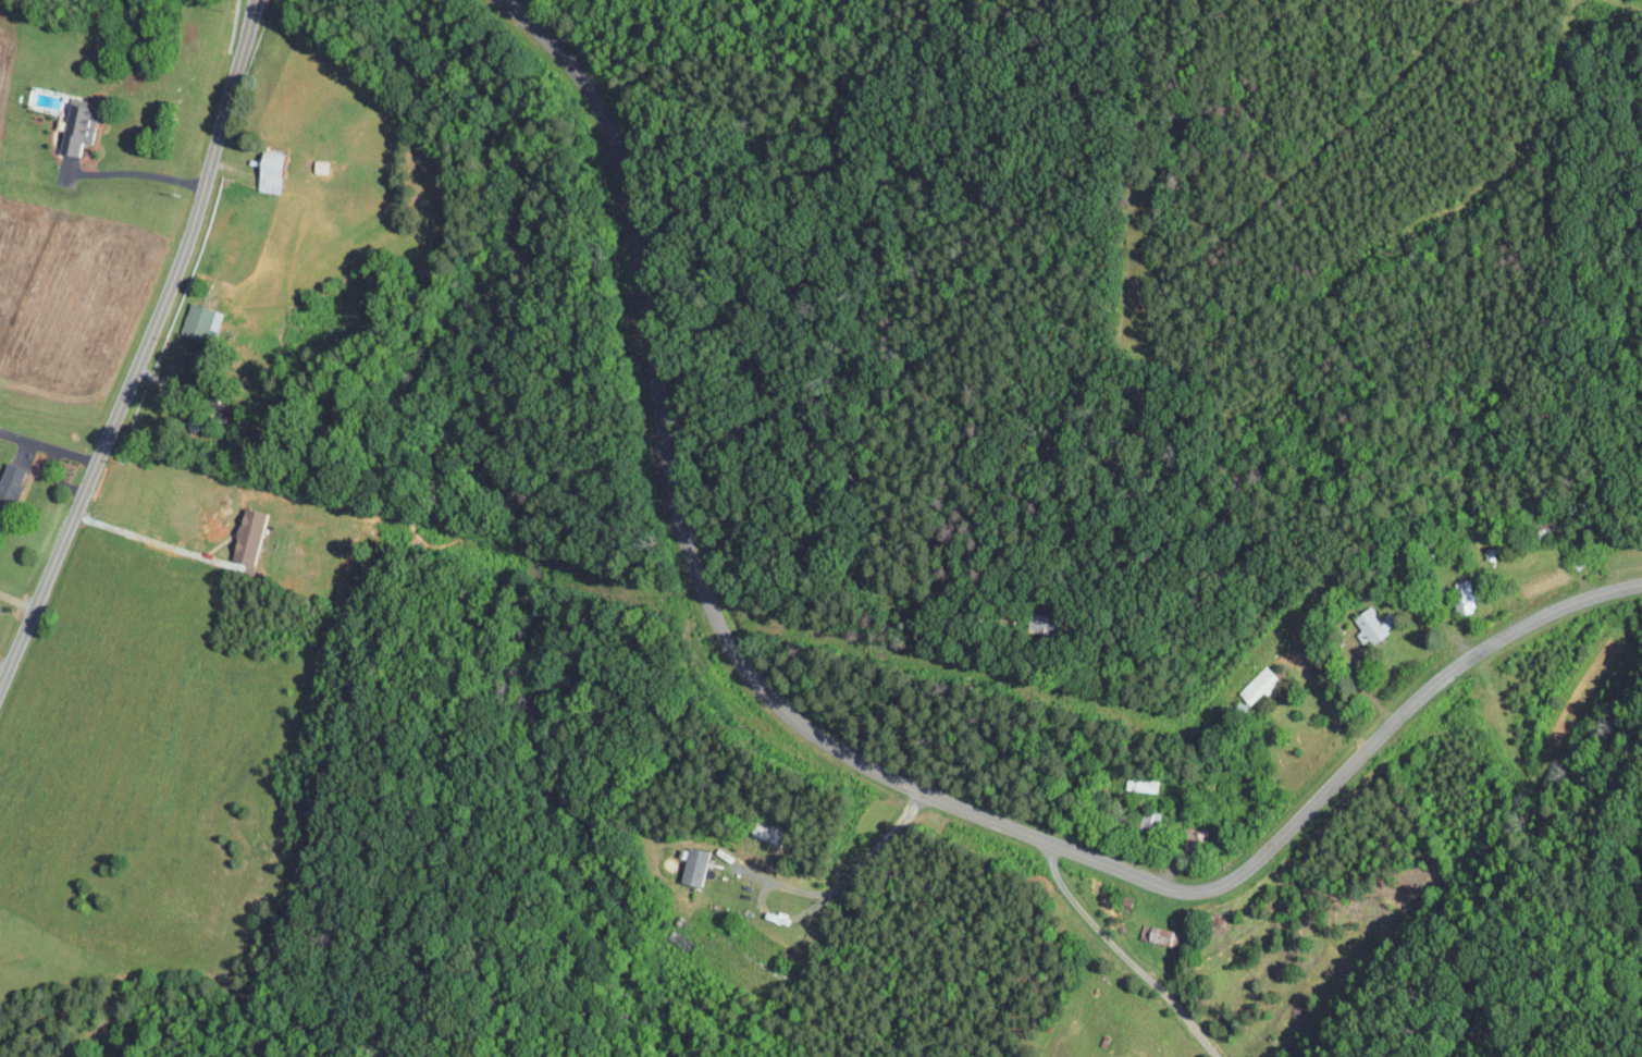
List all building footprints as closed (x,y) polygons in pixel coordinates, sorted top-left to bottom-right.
[(60,153),(75,157),(78,141),(87,143),(92,119),(81,116),(83,108),(70,106),(60,153)] [(255,191),(278,192),(279,153),(256,152),(255,191)] [(178,333),(210,344),(220,313),(188,302),(178,333)] [(4,462),(0,474),(0,502),(11,506),(24,469),(4,462)] [(227,559),(250,564),(262,511),(239,506),(227,559)] [(1473,598),(1473,580),(1459,581),(1460,599),(1473,598)] [(1379,620),(1372,606),(1353,616),(1361,630),(1356,632),(1363,645),(1395,627),(1389,615),(1379,620)] [(1249,705),(1278,679),(1265,665),(1236,691),(1249,705)] [(676,881),(698,885),(705,851),(684,846),(676,881)] [(1144,940),(1169,944),(1171,929),(1147,926),(1144,940)]
